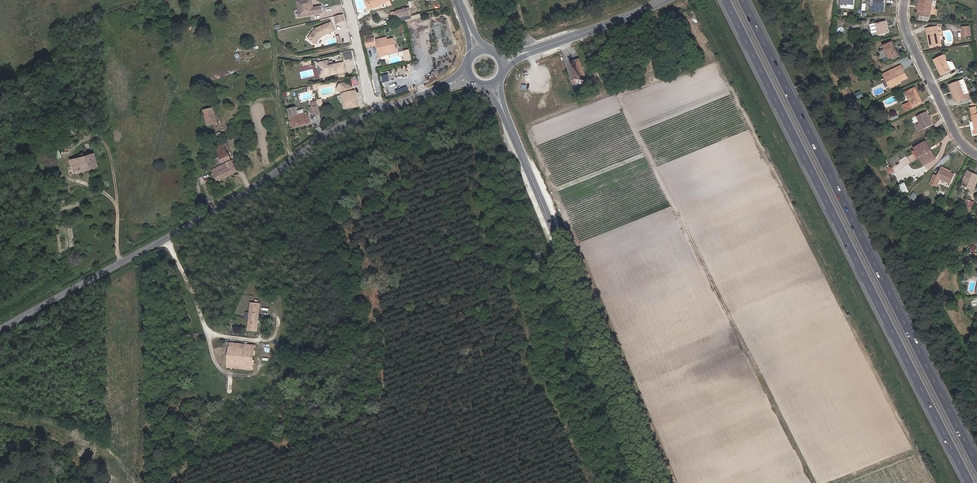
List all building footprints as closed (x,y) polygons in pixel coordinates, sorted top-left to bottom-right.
[(295,1),(298,17),(321,13),(320,6),(312,7),(311,7),(310,5),(312,5),(311,0),(302,0),(295,1)] [(368,0),(365,0),(367,8),(378,6),(377,4),(369,5),(368,0)] [(931,4),(925,2),(924,6),(918,4),(916,14),(914,20),(926,23),(931,4)] [(868,15),(867,20),(880,21),(881,6),(872,5),(871,16),(868,15)] [(408,8),(397,11),(399,18),(410,15),(408,8)] [(331,22),(316,28),(309,38),(316,44),(323,35),(324,35),(335,30),(331,22)] [(872,31),(875,43),(885,41),(882,28),(872,31)] [(960,35),(960,40),(963,40),(963,44),(968,44),(967,34),(960,35)] [(374,38),(365,40),(367,47),(376,45),(374,38)] [(396,48),(394,38),(387,39),(387,38),(377,40),(381,56),(384,55),(384,54),(389,52),(388,49),(396,48)] [(936,54),(934,39),(923,40),(926,55),(936,54)] [(404,50),(406,61),(413,60),(411,49),(404,50)] [(880,53),(886,66),(894,63),(890,54),(891,53),(890,49),(880,53)] [(347,60),(353,58),(352,51),(345,53),(347,60)] [(894,63),(886,66),(887,69),(897,64),(891,53),(890,54),(894,63)] [(570,62),(575,79),(584,76),(578,59),(570,62)] [(330,60),(319,63),(323,77),(337,73),(338,78),(347,76),(346,71),(347,70),(344,61),(334,64),(331,65),(330,60)] [(931,68),(938,84),(947,80),(940,64),(931,68)] [(882,82),(883,86),(885,85),(889,95),(896,91),(904,87),(900,78),(890,82),(889,79),(882,82)] [(345,84),(340,85),(336,90),(342,94),(341,94),(343,102),(344,102),(343,104),(344,108),(352,106),(352,104),(358,103),(357,99),(356,99),(354,91),(353,87),(345,84)] [(896,91),(889,95),(885,85),(883,86),(882,86),(888,98),(897,93),(896,91)] [(946,93),(951,107),(952,107),(954,111),(965,107),(965,106),(963,102),(960,103),(956,90),(946,93)] [(899,114),(902,120),(908,117),(908,116),(918,111),(911,96),(901,101),(906,111),(899,114)] [(316,117),(321,116),(318,104),(312,105),(313,109),(311,110),(313,116),(316,115),(316,117)] [(214,108),(204,111),(208,125),(218,122),(214,108)] [(289,110),(294,127),(311,123),(309,115),(305,116),(304,114),(298,115),(297,108),(289,110)] [(929,133),(926,127),(925,124),(923,120),(912,125),(919,138),(929,133)] [(969,124),(971,132),(968,132),(969,140),(971,140),(972,144),(976,143),(976,123),(969,124)] [(220,157),(228,153),(224,144),(216,147),(217,150),(220,157)] [(912,158),(921,174),(932,168),(922,152),(912,158)] [(228,153),(220,157),(222,163),(223,164),(225,168),(228,167),(231,173),(235,170),(228,153)] [(69,171),(87,166),(84,154),(66,159),(69,171)] [(69,171),(66,159),(61,160),(64,172),(69,171)] [(225,168),(223,164),(212,169),(216,180),(231,173),(228,167),(225,168)] [(933,185),(948,191),(951,183),(937,176),(933,185)] [(965,181),(959,194),(972,199),(976,187),(976,185),(973,183),(973,185),(965,181)] [(904,194),(911,191),(906,182),(900,185),(904,194)] [(967,198),(964,204),(972,208),(975,202),(967,198)] [(252,337),(255,304),(254,304),(249,304),(246,304),(244,334),(244,335),(243,337),(252,337)] [(226,350),(215,349),(214,361),(224,362),(223,367),(249,370),(251,345),(226,343),(226,350)]
